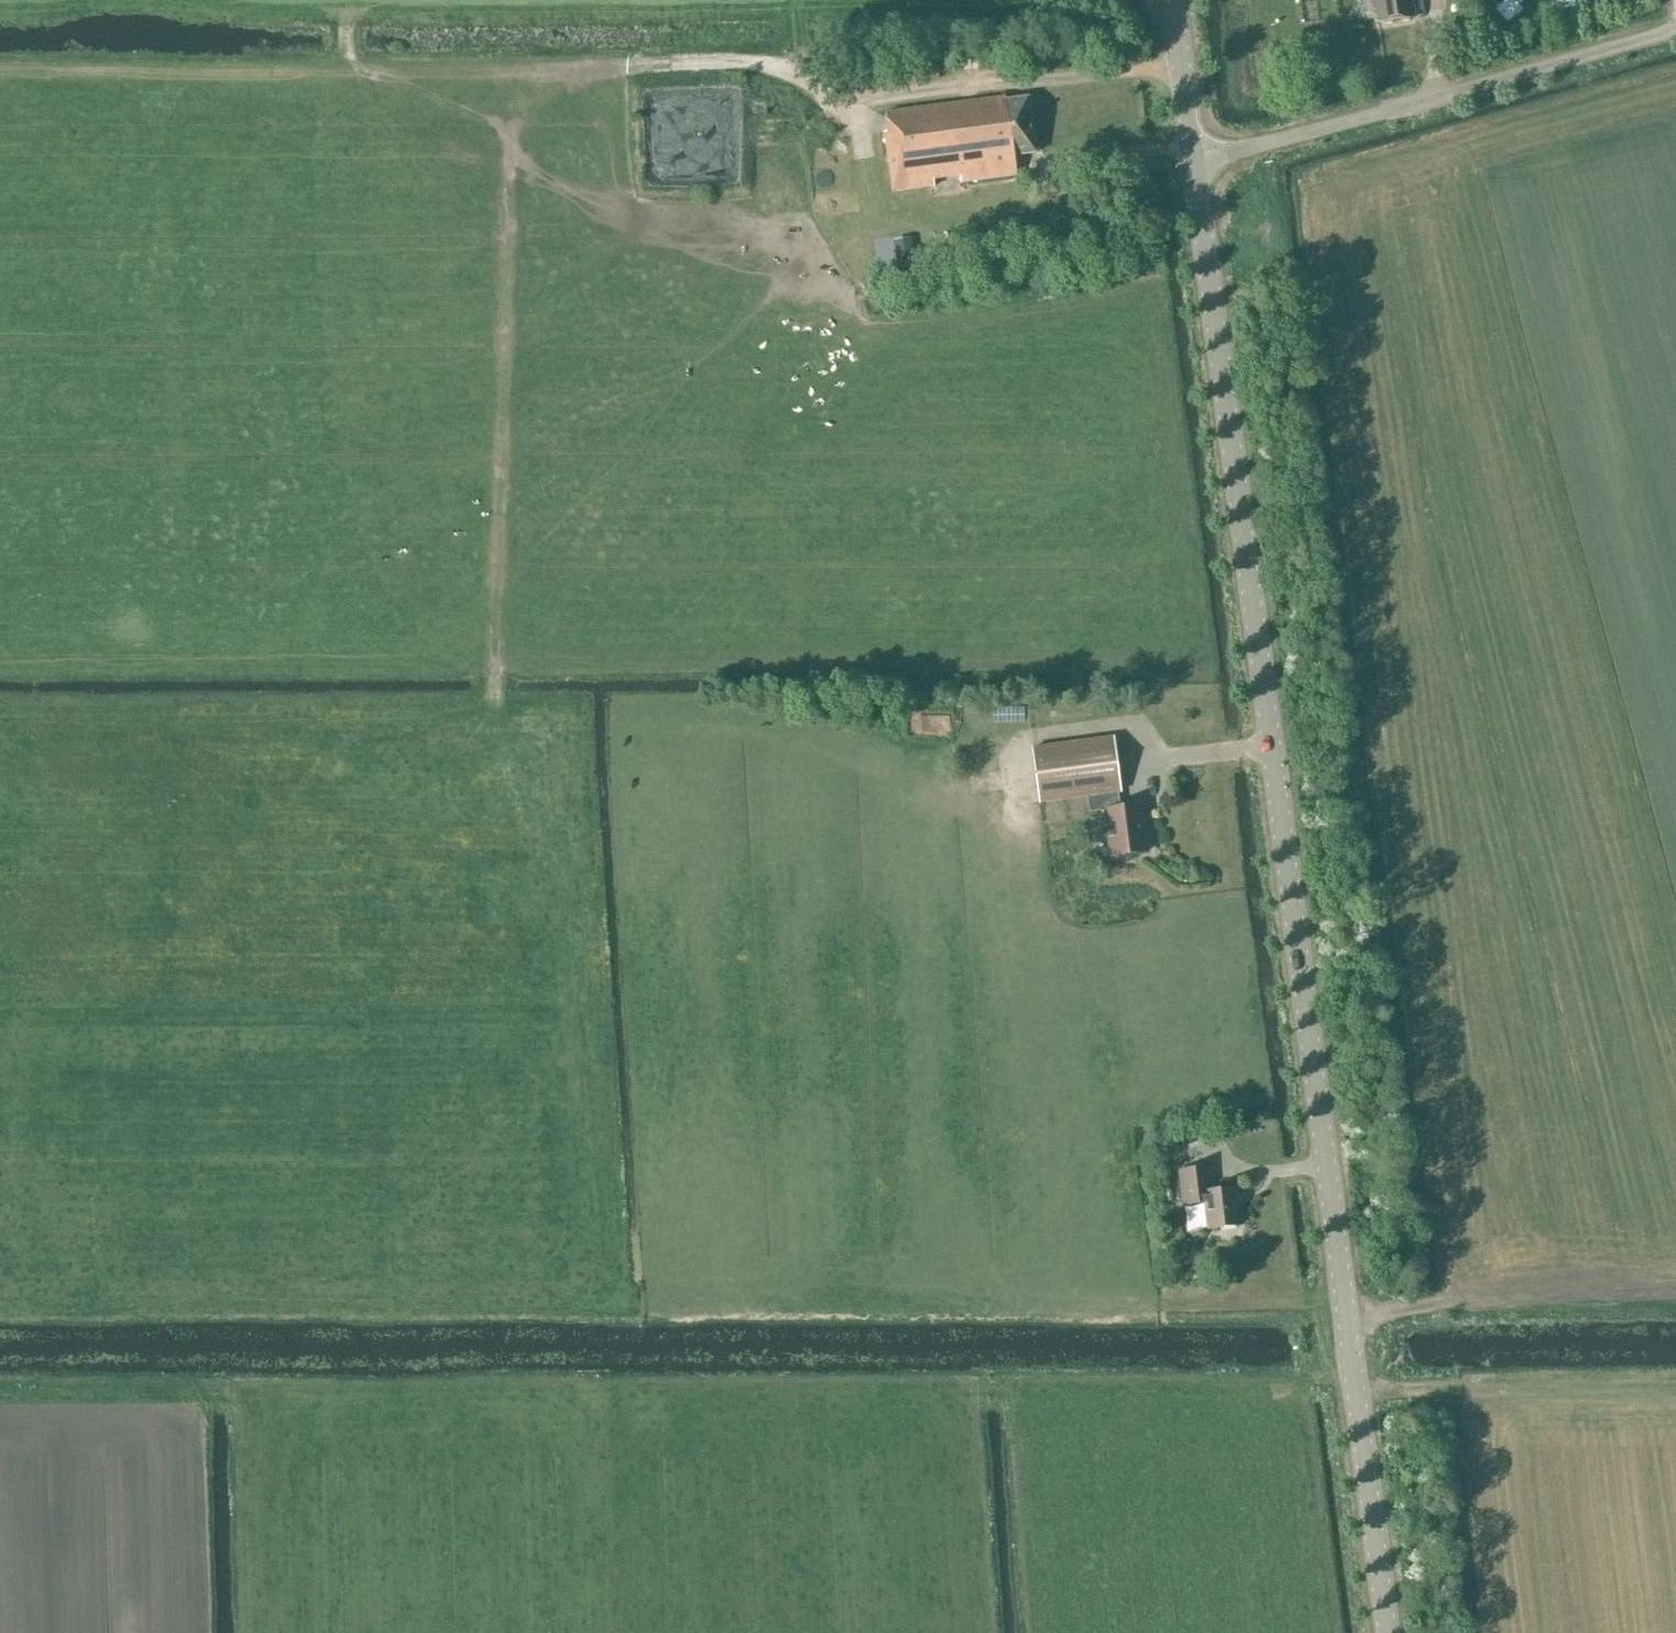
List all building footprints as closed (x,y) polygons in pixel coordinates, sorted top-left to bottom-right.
[(1371,1),(1374,1),(1377,24),(1415,18),(1412,0),(1371,0),(1371,1)] [(1004,97),(884,114),(887,133),(884,133),(892,193),(935,187),(930,148),(956,145),(962,183),(1017,175),(1014,156),(1036,153),(1028,97),(1005,100),(1004,97)] [(1088,812),(1104,810),(1110,857),(1147,852),(1144,827),(1145,827),(1142,805),(1121,808),(1119,793),(1120,792),(1112,737),(1032,748),(1039,803),(1086,797),(1088,812)] [(1239,1226),(1234,1189),(1209,1192),(1206,1167),(1180,1170),(1185,1207),(1205,1204),(1208,1230),(1239,1226)]
